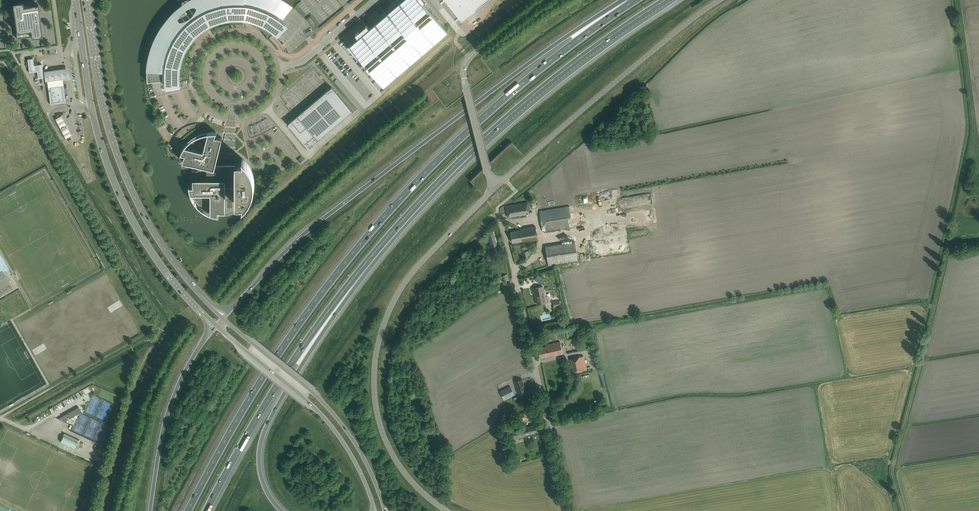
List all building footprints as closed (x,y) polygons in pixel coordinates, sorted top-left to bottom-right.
[(13,0),(17,29),(31,27),(32,34),(43,33),(38,0),(13,0)] [(292,5),(286,2),(286,1),(285,0),(182,0),(182,5),(181,6),(176,9),(177,9),(176,10),(176,9),(172,12),(173,13),(172,14),(168,18),(164,23),(161,28),(157,34),(157,35),(157,34),(155,38),(155,39),(152,45),(152,46),(150,50),(151,50),(150,51),(149,57),(148,63),(148,64),(147,64),(147,68),(147,69),(147,76),(147,82),(148,88),(149,94),(150,98),(181,90),(180,85),(179,85),(178,80),(178,74),(178,69),(179,63),(180,58),(182,53),(185,48),(187,43),(191,39),(194,35),(198,32),(202,28),(207,25),(212,22),(217,20),(222,19),(228,18),(233,17),(236,17),(237,17),(238,17),(238,16),(239,15),(250,17),(255,18),(260,20),(265,23),(270,26),(275,29),(279,33),(286,26),(280,20),(282,17),(283,17),(292,6),(292,5)] [(349,45),(383,85),(447,31),(421,0),(401,0),(369,28),(366,25),(355,34),(358,37),(349,45)] [(487,0),(445,0),(462,21),(487,0)] [(298,46),(316,33),(311,26),(307,29),(309,31),(299,38),(301,40),(296,44),(298,46)] [(282,50),(285,47),(275,35),(271,39),(282,50)] [(38,77),(38,78),(39,78),(39,77),(43,77),(44,77),(43,76),(43,77),(41,65),(42,65),(42,64),(41,64),(34,65),(33,65),(33,59),(33,58),(32,58),(32,59),(28,59),(27,59),(27,60),(29,71),(29,72),(30,72),(37,71),(38,77)] [(69,68),(44,72),(45,82),(70,79),(69,68)] [(65,101),(63,84),(63,83),(62,83),(62,84),(48,86),(48,85),(47,85),(48,86),(50,103),(50,104),(51,104),(65,102),(65,101)] [(332,87),(288,124),(308,148),(352,111),(332,87)] [(54,120),(58,128),(65,125),(60,117),(54,120)] [(60,132),(65,140),(71,137),(66,129),(60,132)] [(215,136),(216,132),(217,132),(216,132),(213,132),(211,131),(210,132),(208,132),(208,133),(205,134),(202,134),(200,135),(197,136),(195,138),(193,139),(191,141),(189,142),(187,144),(186,146),(184,146),(183,148),(182,149),(182,151),(181,152),(180,154),(181,154),(181,153),(185,154),(185,156),(184,156),(183,161),(186,162),(207,167),(207,179),(196,179),(193,179),(193,185),(193,194),(192,194),(193,197),(195,199),(196,201),(198,203),(199,205),(201,207),(203,209),(206,210),(208,211),(210,212),(211,212),(211,214),(212,215),(214,215),(216,215),(217,216),(219,216),(219,215),(218,215),(218,211),(220,211),(220,212),(225,212),(225,209),(225,187),(235,187),(235,201),(236,201),(236,204),(241,204),(245,204),(246,203),(247,200),(249,198),(250,196),(251,193),(252,191),(252,188),(252,186),(253,183),(252,180),(252,178),(252,175),(251,173),(250,170),(249,168),(247,166),(246,164),(245,162),(241,162),(235,162),(235,165),(228,165),(228,164),(227,164),(227,163),(226,164),(225,164),(225,165),(215,165),(221,140),(222,137),(216,136),(216,137),(215,136)] [(530,213),(528,202),(505,206),(508,217),(530,213)] [(572,226),(569,206),(539,211),(542,231),(572,226)] [(520,229),(520,230),(510,231),(512,242),(526,240),(526,241),(537,239),(535,226),(520,229)] [(493,233),(488,234),(494,253),(499,252),(493,233)] [(545,246),(548,265),(554,264),(578,260),(575,241),(545,246)] [(7,277),(6,276),(0,265),(0,296),(13,288),(7,277)] [(536,281),(542,285),(545,280),(539,276),(536,281)] [(543,286),(538,287),(533,288),(537,304),(549,301),(547,296),(545,296),(543,286)] [(568,341),(568,351),(577,350),(576,340),(568,341)] [(560,341),(547,344),(547,346),(538,348),(540,357),(553,354),(554,355),(562,353),(560,341)] [(583,371),(580,355),(574,356),(574,357),(570,358),(573,373),(577,372),(578,372),(583,371)] [(522,379),(515,381),(518,393),(519,396),(525,395),(524,391),(525,391),(522,379)] [(514,395),(510,386),(500,391),(504,399),(514,395)] [(101,388),(99,393),(108,398),(111,393),(101,388)] [(78,407),(62,416),(65,420),(81,411),(78,407)] [(515,416),(518,422),(527,418),(524,412),(515,416)] [(511,431),(514,439),(526,435),(537,432),(535,424),(511,431)] [(64,433),(60,442),(74,448),(78,439),(64,433)]
